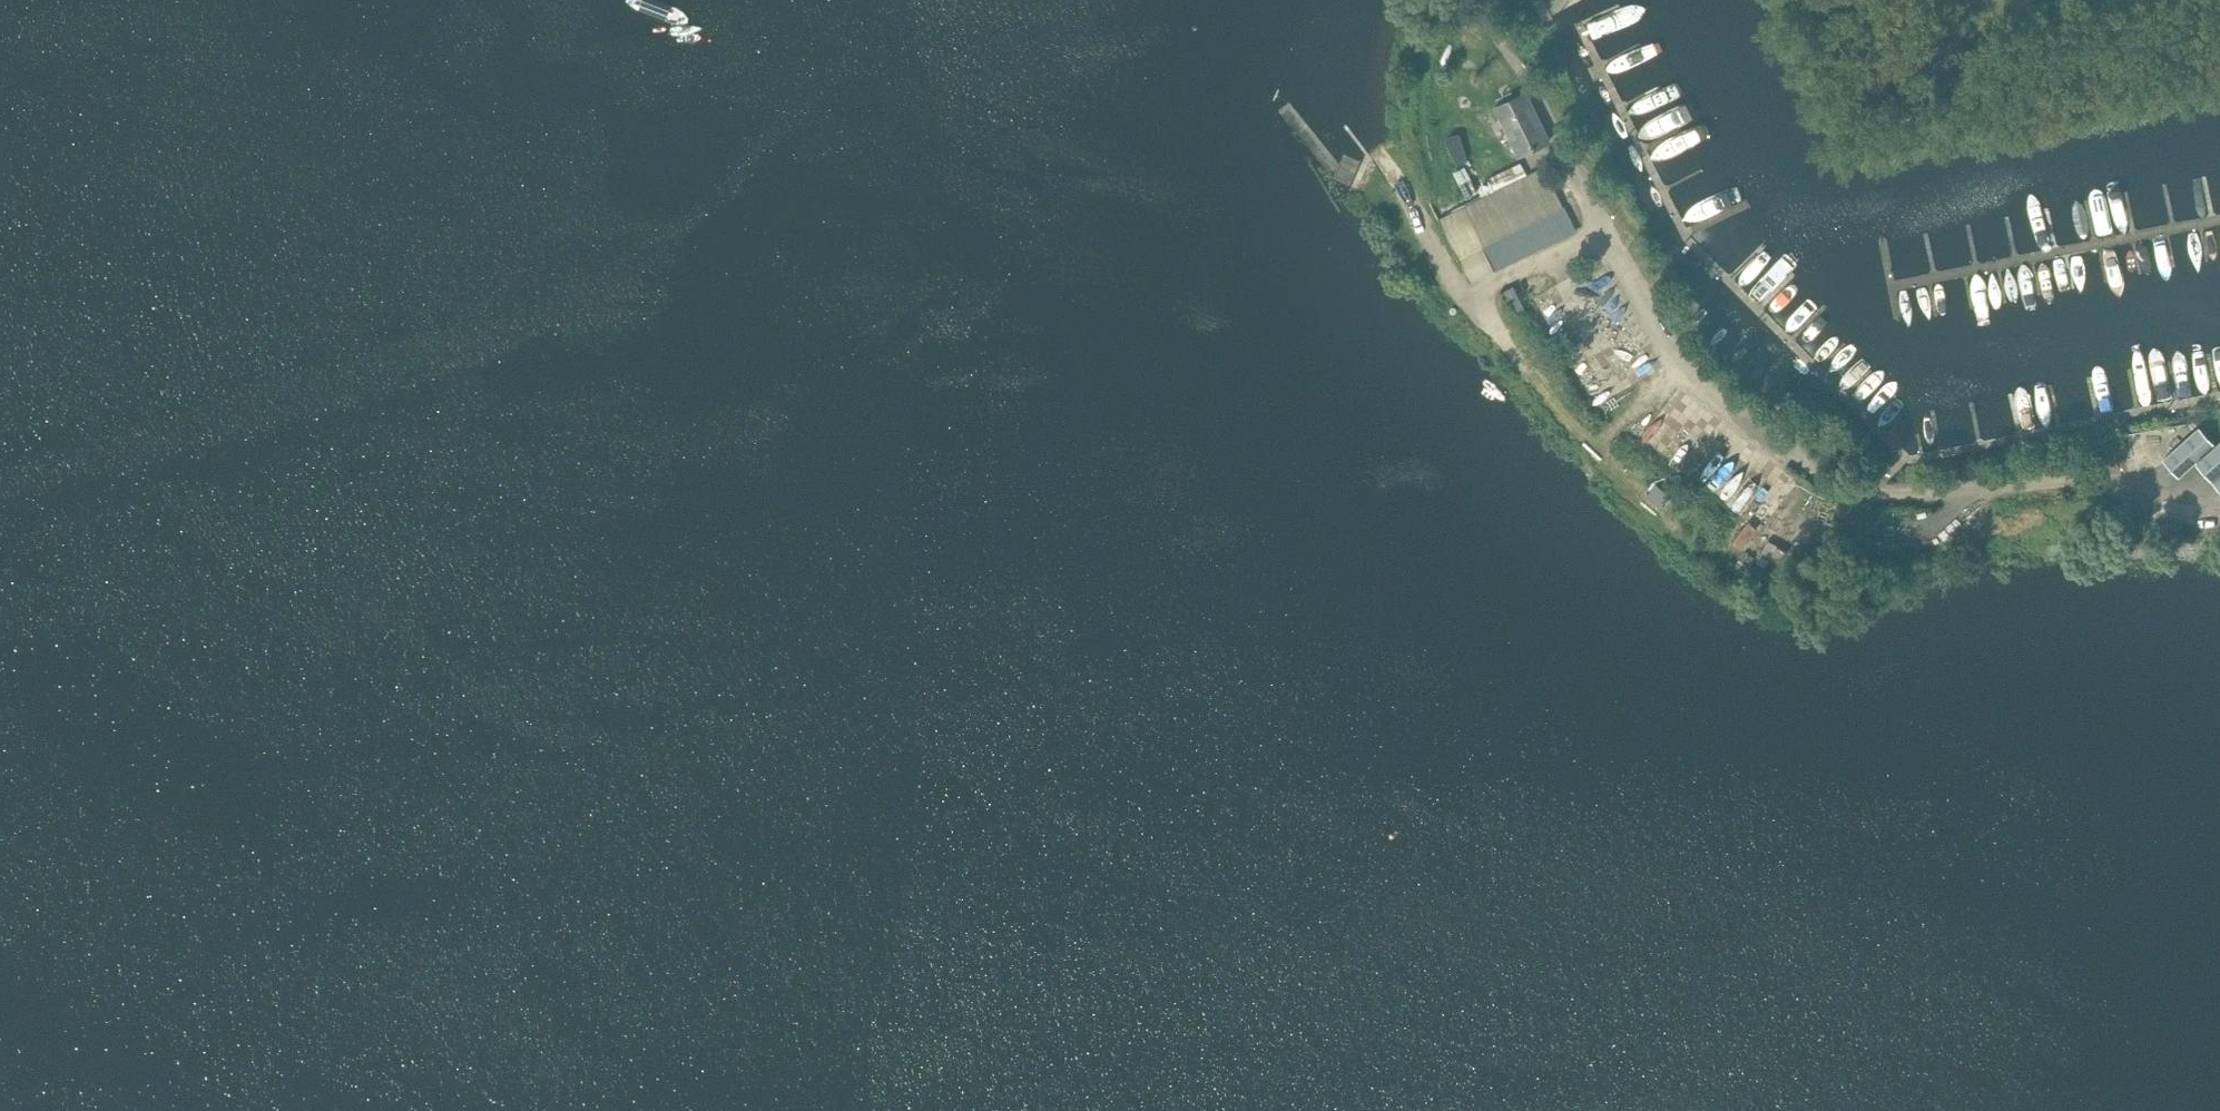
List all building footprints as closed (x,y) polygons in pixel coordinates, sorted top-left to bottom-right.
[(1550,139),(1527,91),(1495,107),(1519,155),(1550,139)] [(1448,136),(1452,160),(1469,157),(1464,133),(1448,136)] [(2215,446),(2199,428),(2163,460),(2178,476),(2196,461),(2219,488),(2219,441),(2215,446)]
